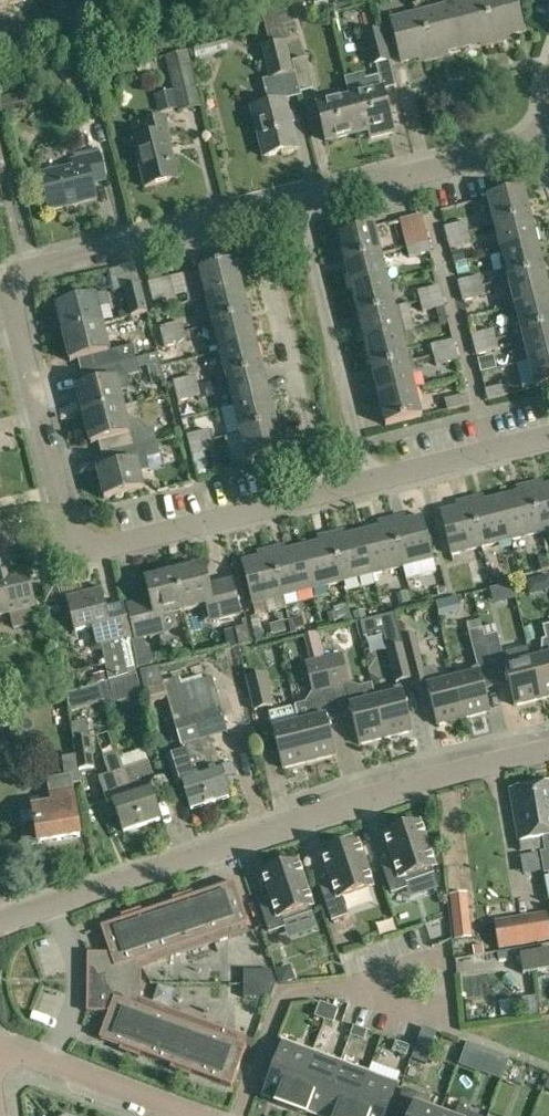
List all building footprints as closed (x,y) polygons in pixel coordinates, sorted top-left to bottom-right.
[(329,6),(328,0),(314,0),(316,9),(329,6)] [(336,9),(358,3),(357,0),(334,0),(336,9)] [(463,46),(485,40),(487,47),(495,44),(484,0),(468,0),(453,4),(463,46)] [(495,44),(504,42),(503,36),(525,31),(517,0),(484,0),(495,44)] [(463,46),(453,4),(422,11),(434,60),(443,57),(442,51),(463,46)] [(271,46),(285,42),(276,6),(262,10),(271,46)] [(434,60),(422,11),(391,19),(401,61),(424,55),(425,62),(434,60)] [(376,64),(390,61),(382,30),(366,33),(374,65),(376,64)] [(226,40),(194,48),(196,57),(228,49),(226,40)] [(286,42),(285,42),(271,46),(261,48),(269,79),(293,73),(286,42)] [(188,50),(166,55),(180,111),(202,106),(188,50)] [(293,62),(301,93),(314,89),(306,59),(293,62)] [(372,139),(394,133),(380,76),(364,80),(367,93),(351,97),(359,133),(370,131),(372,139)] [(253,109),(265,157),(297,149),(285,99),(284,99),(281,86),(266,90),(269,105),(253,109)] [(318,105),(327,141),(359,133),(351,97),(318,105)] [(132,140),(144,187),(179,178),(168,132),(169,132),(165,117),(140,123),(144,137),(132,140)] [(93,184),(106,181),(99,152),(77,158),(79,167),(43,175),(40,167),(38,167),(49,211),(97,199),(93,184)] [(488,198),(495,225),(530,216),(523,189),(488,198)] [(495,225),(502,252),(537,244),(530,216),(495,225)] [(467,222),(445,228),(447,237),(470,232),(467,222)] [(345,263),(381,254),(374,226),(338,235),(345,263)] [(427,232),(405,238),(407,247),(429,242),(427,232)] [(470,232),(447,237),(449,247),(472,242),(470,232)] [(429,242),(407,247),(410,257),(432,252),(429,242)] [(502,252),(509,279),(544,271),(537,244),(502,252)] [(451,253),(454,264),(465,262),(462,250),(451,253)] [(345,263),(352,290),(388,281),(381,254),(345,263)] [(207,298),(243,289),(236,261),(200,270),(207,298)] [(465,262),(454,264),(454,267),(456,276),(468,273),(465,262)] [(515,306),(548,298),(548,292),(544,271),(509,279),(515,306)] [(192,274),(178,277),(183,298),(196,295),(192,274)] [(481,276),(458,282),(461,291),(483,286),(481,276)] [(149,283),(154,301),(176,296),(171,277),(149,283)] [(388,281),(352,290),(359,317),(395,308),(388,281)] [(123,288),(129,310),(130,316),(146,312),(139,284),(124,288),(123,288)] [(483,286),(461,291),(463,302),(485,297),(483,286)] [(441,287),(419,291),(421,302),(443,296),(441,287)] [(249,316),(243,289),(207,298),(214,324),(249,316)] [(106,293),(55,306),(62,333),(103,323),(99,308),(110,306),(106,293)] [(443,296),(421,302),(423,312),(445,307),(443,296)] [(522,333),(548,327),(548,298),(515,306),(522,333)] [(359,317),(366,344),(401,335),(395,308),(359,317)] [(249,316),(214,324),(220,352),(256,343),(249,316)] [(183,322),(160,328),(163,337),(185,331),(183,322)] [(103,323),(62,333),(70,361),(90,356),(94,370),(136,360),(133,345),(110,351),(103,323)] [(529,361),(548,356),(548,327),(522,333),(529,361)] [(494,330),(473,336),(475,345),(496,340),(494,330)] [(185,331),(163,337),(165,348),(188,342),(185,331)] [(401,335),(366,344),(373,371),(408,363),(401,335)] [(496,340),(475,345),(477,356),(499,350),(496,340)] [(454,341),(432,346),(434,356),(457,350),(454,341)] [(220,352),(227,379),(263,370),(256,343),(220,352)] [(457,350),(434,356),(436,366),(459,361),(457,350)] [(492,356),(479,360),(482,373),(496,369),(492,356)] [(529,361),(536,388),(548,385),(548,356),(529,361)] [(97,383),(76,388),(83,415),(124,405),(117,378),(140,372),(136,360),(94,370),(97,383)] [(373,371),(379,399),(415,390),(408,363),(373,371)] [(269,397),(263,370),(227,379),(234,406),(269,397)] [(196,376),(174,382),(177,391),(199,386),(196,376)] [(485,390),(488,401),(511,395),(508,384),(485,390)] [(199,386),(177,391),(180,402),(201,396),(199,386)] [(415,390),(379,399),(386,426),(422,417),(415,390)] [(446,400),(447,410),(464,407),(470,405),(467,395),(446,400)] [(234,406),(240,433),(276,425),(269,397),(234,406)] [(124,405),(83,415),(90,443),(111,438),(114,451),(157,441),(153,426),(145,428),(144,425),(139,421),(132,420),(128,422),(124,405)] [(276,425),(240,433),(247,461),(283,452),(276,425)] [(210,430),(187,436),(190,445),(212,440),(210,430)] [(212,440),(190,445),(192,456),(209,452),(215,451),(212,440)] [(117,464),(97,469),(104,497),(145,487),(138,459),(160,454),(157,441),(114,451),(117,464)] [(201,456),(208,480),(218,477),(211,453),(201,456)] [(530,484),(542,531),(548,529),(548,484),(540,486),(539,482),(530,484)] [(522,490),(501,496),(512,538),(542,531),(530,484),(521,486),(522,490)] [(479,496),(470,498),(482,546),(512,538),(501,496),(479,501),(479,496)] [(482,546),(470,498),(461,501),(462,506),(441,511),(451,553),(482,546)] [(401,517),(391,519),(403,566),(434,558),(423,516),(402,521),(401,517)] [(384,525),(363,531),(374,574),(403,566),(391,519),(383,521),(384,525)] [(340,531),(332,533),(344,581),(374,574),(363,531),(341,536),(340,531)] [(325,541),(303,546),(314,589),(344,581),(332,533),(323,536),(325,541)] [(11,613),(15,629),(39,623),(26,572),(17,574),(6,534),(0,535),(0,616),(11,613)] [(280,546),(272,548),(284,596),(314,589),(303,546),(281,552),(280,546)] [(284,596),(272,548),(263,551),(264,556),(243,562),(253,604),(284,596)] [(547,558),(538,558),(541,571),(548,569),(548,565),(547,558)] [(174,567),(185,610),(212,603),(217,620),(241,614),(233,579),(209,585),(204,566),(193,569),(189,564),(174,567)] [(152,599),(124,606),(134,648),(138,668),(138,669),(150,666),(152,661),(149,648),(146,649),(144,638),(161,634),(168,632),(172,630),(175,626),(175,620),(174,613),(185,610),(174,567),(160,571),(159,577),(147,580),(152,599)] [(134,648),(124,606),(123,604),(106,608),(102,591),(67,600),(75,633),(92,629),(96,647),(101,646),(110,681),(128,675),(127,670),(138,668),(134,648)] [(408,592),(397,595),(400,606),(410,603),(408,592)] [(365,610),(353,613),(355,621),(367,619),(365,610)] [(336,612),(327,614),(329,623),(338,620),(336,612)] [(395,613),(360,622),(364,636),(383,631),(387,649),(403,645),(401,638),(395,613)] [(302,616),(289,620),(291,630),(305,627),(302,616)] [(469,631),(482,628),(480,621),(467,624),(469,631)] [(531,659),(541,698),(548,696),(548,624),(542,625),(546,638),(541,639),(542,657),(531,659)] [(236,629),(240,647),(253,644),(249,625),(236,629)] [(262,628),(254,630),(257,642),(265,640),(262,628)] [(463,676),(453,679),(463,718),(489,711),(485,692),(480,672),(492,669),(484,638),(482,628),(469,631),(479,668),(463,672),(463,676)] [(414,635),(401,638),(403,645),(404,645),(411,672),(423,669),(414,635)] [(497,635),(484,638),(492,669),(504,666),(509,686),(514,705),(541,698),(531,659),(521,662),(517,656),(503,660),(497,635)] [(404,645),(403,645),(387,649),(396,682),(412,678),(411,672),(404,645)] [(342,654),(325,658),(332,689),(344,686),(352,716),(359,744),(385,737),(376,698),(375,694),(372,684),(361,687),(357,685),(349,683),(342,654)] [(306,703),(295,705),(309,761),(335,754),(327,722),(320,692),(332,689),(325,658),(324,659),(310,662),(306,663),(313,691),(306,703)] [(273,706),(265,673),(262,673),(260,665),(245,669),(247,677),(245,677),(253,710),(273,706)] [(434,666),(423,669),(428,691),(436,724),(463,718),(453,679),(443,681),(434,666)] [(159,668),(140,673),(144,689),(163,684),(159,668)] [(107,682),(105,672),(93,675),(95,684),(107,682)] [(101,685),(105,701),(106,703),(115,701),(116,704),(144,696),(138,674),(101,685)] [(230,797),(221,768),(220,768),(209,737),(229,731),(211,675),(181,684),(178,675),(162,680),(186,754),(189,761),(193,772),(197,770),(205,791),(202,792),(204,798),(206,797),(208,804),(230,797)] [(101,685),(66,695),(69,711),(105,701),(101,685)] [(385,691),(375,694),(376,698),(385,737),(412,730),(401,687),(385,691)] [(280,709),(268,712),(282,768),(309,761),(295,705),(280,709)] [(0,728),(0,754),(10,752),(6,727),(0,728)] [(249,733),(254,750),(268,747),(263,729),(249,733)] [(90,738),(74,740),(77,756),(79,769),(94,767),(90,738)] [(126,775),(123,768),(118,754),(103,758),(109,774),(99,777),(107,801),(113,799),(123,831),(142,825),(126,775)] [(192,809),(208,804),(206,797),(204,798),(202,792),(205,791),(197,770),(193,772),(189,761),(186,754),(168,760),(171,769),(174,768),(178,781),(182,780),(192,809)] [(63,758),(66,782),(81,780),(79,769),(77,756),(63,758)] [(148,760),(123,768),(126,775),(142,825),(161,819),(150,787),(156,785),(148,760)] [(532,786),(541,838),(545,838),(548,857),(548,783),(532,786)] [(541,838),(532,786),(510,790),(518,842),(541,838)] [(34,809),(36,825),(23,827),(26,845),(39,843),(80,837),(73,789),(50,792),(52,804),(48,804),(49,806),(34,809)] [(417,824),(388,834),(397,861),(382,866),(391,893),(407,888),(405,883),(434,873),(426,851),(431,849),(424,830),(419,831),(417,824)] [(332,921),(347,915),(341,898),(370,888),(364,871),(369,869),(362,849),(358,851),(355,844),(326,854),(335,881),(320,886),(332,921)] [(285,928),(283,923),(312,913),(304,890),(309,888),(302,869),(297,870),(295,863),(266,873),(275,900),(260,905),(269,933),(285,928)] [(88,953),(94,976),(89,976),(89,977),(91,977),(91,987),(89,987),(89,989),(95,989),(87,1012),(109,1012),(99,1038),(121,1046),(119,1050),(139,1058),(140,1053),(172,1065),(170,1069),(189,1076),(191,1072),(232,1087),(246,1047),(244,1046),(247,1038),(141,999),(134,983),(141,967),(248,932),(246,924),(248,923),(234,882),(193,896),(192,891),(172,898),(174,902),(142,913),(141,909),(121,915),(123,919),(101,927),(110,953),(88,953)] [(449,895),(454,939),(471,937),(466,893),(449,895)] [(495,922),(499,948),(548,940),(548,922),(548,913),(495,922)] [(247,962),(266,961),(264,937),(245,938),(247,962)] [(523,973),(548,970),(548,951),(520,956),(523,973)] [(290,965),(276,970),(281,984),(295,979),(290,965)] [(271,971),(244,971),(249,984),(244,998),(271,998),(276,985),(271,971)] [(515,1014),(513,999),(499,1001),(501,1016),(515,1014)] [(315,1017),(324,1020),(329,1006),(320,1003),(315,1017)] [(329,1006),(324,1020),(333,1023),(338,1009),(329,1006)] [(367,1031),(354,1026),(350,1036),(364,1041),(367,1031)] [(460,1063),(480,1071),(488,1048),(468,1040),(468,1043),(460,1063)] [(276,1104),(291,1109),(312,1053),(283,1042),(263,1096),(277,1101),(276,1104)] [(409,1047),(396,1042),(393,1051),(406,1056),(409,1047)] [(422,1066),(428,1049),(416,1045),(410,1062),(422,1066)] [(291,1109),(307,1115),(308,1112),(318,1115),(321,1115),(340,1063),(312,1053),(291,1109)] [(321,1115),(353,1115),(368,1073),(340,1063),(321,1115)] [(353,1115),(386,1115),(397,1084),(368,1073),(353,1115)] [(441,1110),(417,1101),(419,1095),(404,1090),(394,1115),(439,1115),(441,1110)]
